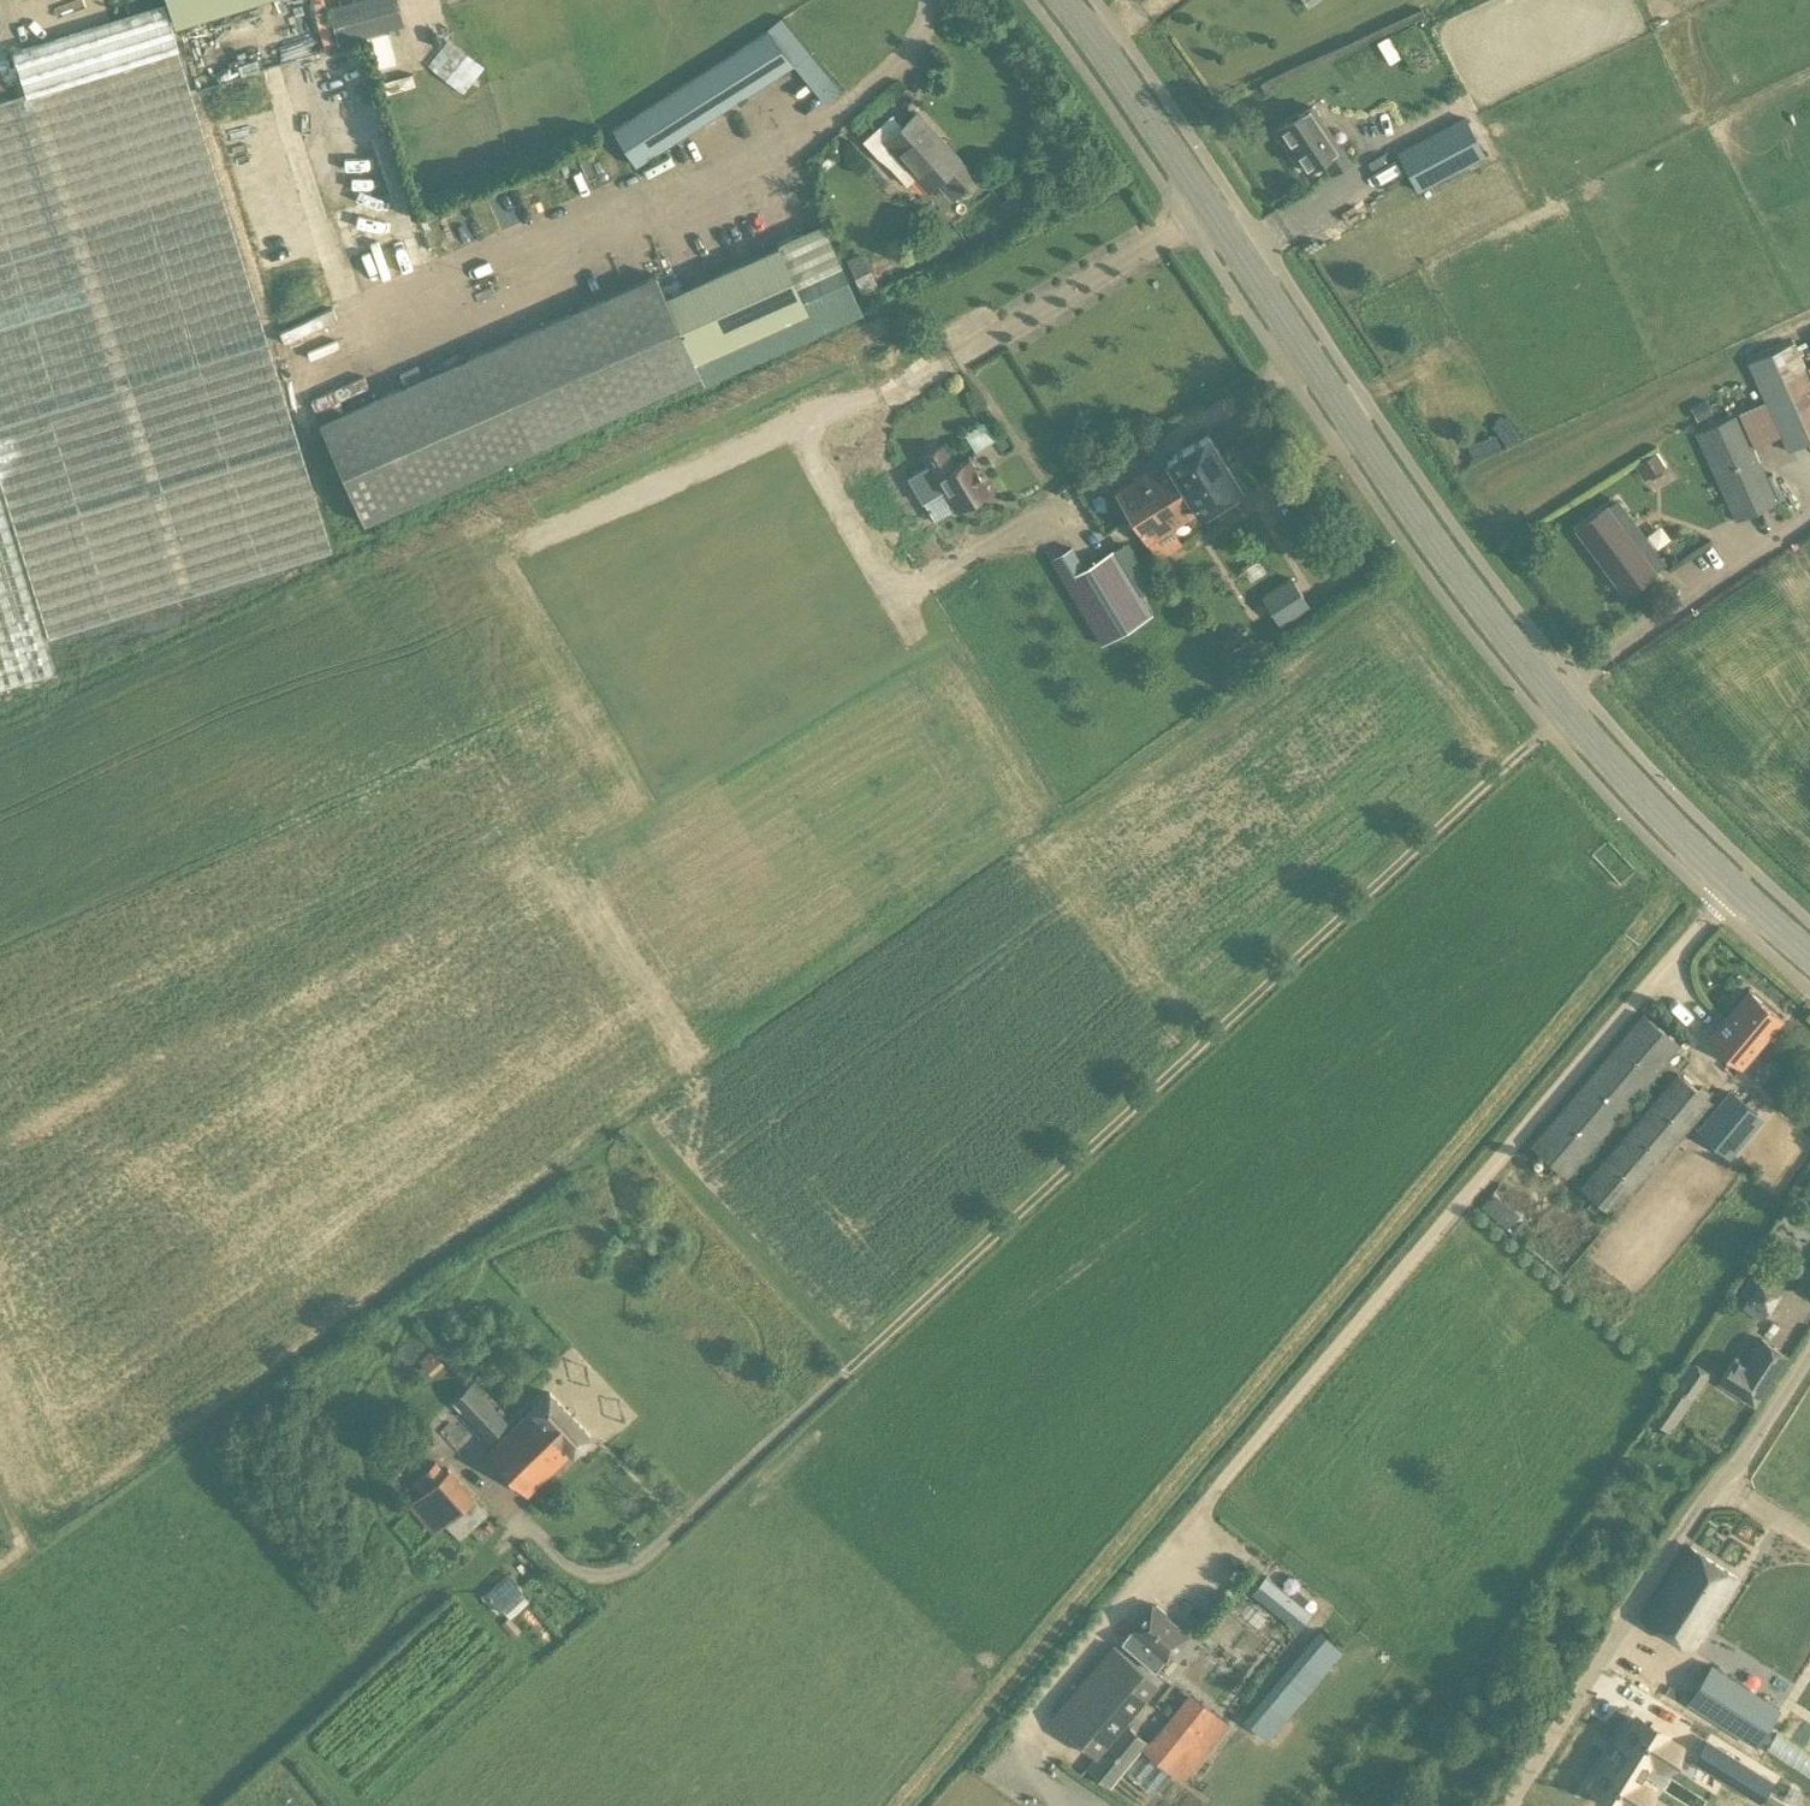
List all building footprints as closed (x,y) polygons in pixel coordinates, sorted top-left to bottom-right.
[(174,21),(243,0),(167,0),(174,21)] [(403,23),(398,0),(351,0),(332,5),(340,38),(403,23)] [(10,48),(25,94),(0,102),(0,485),(16,535),(47,638),(137,611),(331,551),(298,441),(255,302),(216,176),(196,108),(176,46),(163,1),(10,48)] [(764,84),(794,66),(813,55),(781,18),(752,37),(739,46),(764,84)] [(425,64),(461,92),(483,65),(447,37),(425,64)] [(721,111),(764,84),(739,46),(697,73),(721,111)] [(842,89),(813,55),(794,66),(825,103),(842,89)] [(678,137),(721,111),(697,73),(654,100),(678,137)] [(634,164),(678,137),(654,100),(612,128),(634,164)] [(1332,172),(1349,161),(1340,148),(1312,106),(1277,130),(1306,172),(1324,160),(1332,172)] [(955,199),(976,179),(937,137),(917,114),(902,127),(892,115),(876,130),(863,141),(878,157),(889,147),(912,172),(929,191),(939,182),(955,199)] [(1398,152),(1419,191),(1483,157),(1463,118),(1398,152)] [(823,224),(779,245),(787,265),(797,285),(815,329),(841,317),(853,312),(861,308),(857,300),(851,285),(846,273),(842,264),(823,224)] [(779,245),(742,261),(778,345),(815,329),(797,285),(787,265),(779,245)] [(706,277),(666,295),(700,377),(778,345),(742,261),(706,277)] [(657,276),(615,295),(658,396),(700,377),(666,295),(657,276)] [(573,313),(616,414),(658,396),(615,295),(573,313)] [(573,313),(531,332),(574,432),(616,414),(573,313)] [(489,350),(532,450),(574,432),(531,332),(489,350)] [(1794,342),(1748,363),(1768,408),(1786,452),(1809,442),(1809,376),(1794,342)] [(489,350),(447,369),(490,468),(532,450),(489,350)] [(349,366),(299,388),(309,410),(359,388),(349,366)] [(490,468),(447,369),(405,387),(448,487),(490,468)] [(405,387),(362,405),(406,505),(448,487),(405,387)] [(406,505),(362,405),(319,423),(336,460),(354,501),(364,523),(406,505)] [(1695,433),(1735,521),(1777,501),(1738,414),(1695,433)] [(963,430),(971,448),(991,438),(983,421),(963,430)] [(1130,516),(1223,458),(1207,431),(1166,457),(1167,458),(1115,490),(1130,516)] [(968,497),(987,485),(968,454),(953,463),(939,441),(921,452),(927,461),(906,473),(921,498),(942,485),(945,491),(943,499),(951,501),(954,506),(958,503),(966,505),(968,497)] [(1655,448),(1632,462),(1641,476),(1663,461),(1655,448)] [(1239,484),(1223,458),(1130,516),(1145,541),(1199,508),(1199,509),(1239,484)] [(53,671),(28,588),(0,498),(0,688),(53,671)] [(1605,506),(1576,529),(1624,593),(1654,570),(1605,506)] [(1048,561),(1074,602),(1101,643),(1150,612),(1113,550),(1084,566),(1071,546),(1048,561)] [(1290,577),(1261,596),(1280,625),(1309,607),(1290,577)] [(1781,1018),(1749,991),(1709,1038),(1741,1066),(1781,1018)] [(1644,1015),(1532,1146),(1567,1176),(1677,1044),(1644,1015)] [(1677,1073),(1581,1188),(1614,1216),(1711,1101),(1677,1073)] [(1729,1090),(1698,1130),(1727,1155),(1762,1117),(1729,1090)] [(1493,1189),(1478,1203),(1501,1228),(1516,1213),(1493,1189)] [(1758,1264),(1740,1292),(1748,1297),(1742,1308),(1761,1320),(1762,1319),(1786,1282),(1758,1264)] [(1756,1404),(1785,1360),(1759,1343),(1746,1364),(1734,1356),(1719,1380),(1756,1404)] [(1686,1364),(1673,1384),(1693,1398),(1707,1378),(1686,1364)] [(470,1382),(450,1401),(488,1441),(507,1422),(470,1382)] [(1673,1384),(1647,1422),(1668,1436),(1693,1398),(1673,1384)] [(528,1494),(544,1477),(589,1433),(549,1392),(532,1408),(533,1409),(489,1452),(528,1494)] [(434,1532),(442,1525),(456,1541),(489,1511),(474,1495),(450,1467),(421,1492),(408,1504),(434,1532)] [(1738,1578),(1690,1547),(1644,1619),(1694,1650),(1738,1578)] [(506,1573),(484,1594),(499,1608),(521,1589),(506,1573)] [(1265,1575),(1253,1591),(1299,1628),(1311,1612),(1301,1604),(1307,1597),(1298,1589),(1292,1597),(1265,1575)] [(1129,1629),(1120,1640),(1147,1662),(1155,1670),(1165,1658),(1166,1659),(1187,1634),(1151,1603),(1129,1629)] [(1321,1632),(1306,1649),(1328,1668),(1343,1651),(1342,1650),(1321,1632)] [(1088,1678),(1055,1717),(1094,1750),(1119,1719),(1152,1680),(1113,1648),(1088,1678)] [(1711,1664),(1687,1701),(1755,1745),(1779,1707),(1711,1664)] [(1255,1728),(1266,1738),(1281,1721),(1270,1711),(1255,1728)] [(1146,1741),(1140,1748),(1183,1783),(1208,1751),(1165,1717),(1146,1741)] [(1635,1717),(1593,1785),(1622,1803),(1650,1758),(1664,1767),(1679,1745),(1635,1717)] [(1094,1750),(1084,1762),(1111,1784),(1140,1748),(1146,1741),(1119,1719),(1094,1750)] [(1758,1773),(1711,1743),(1699,1762),(1746,1791),(1758,1773)]
